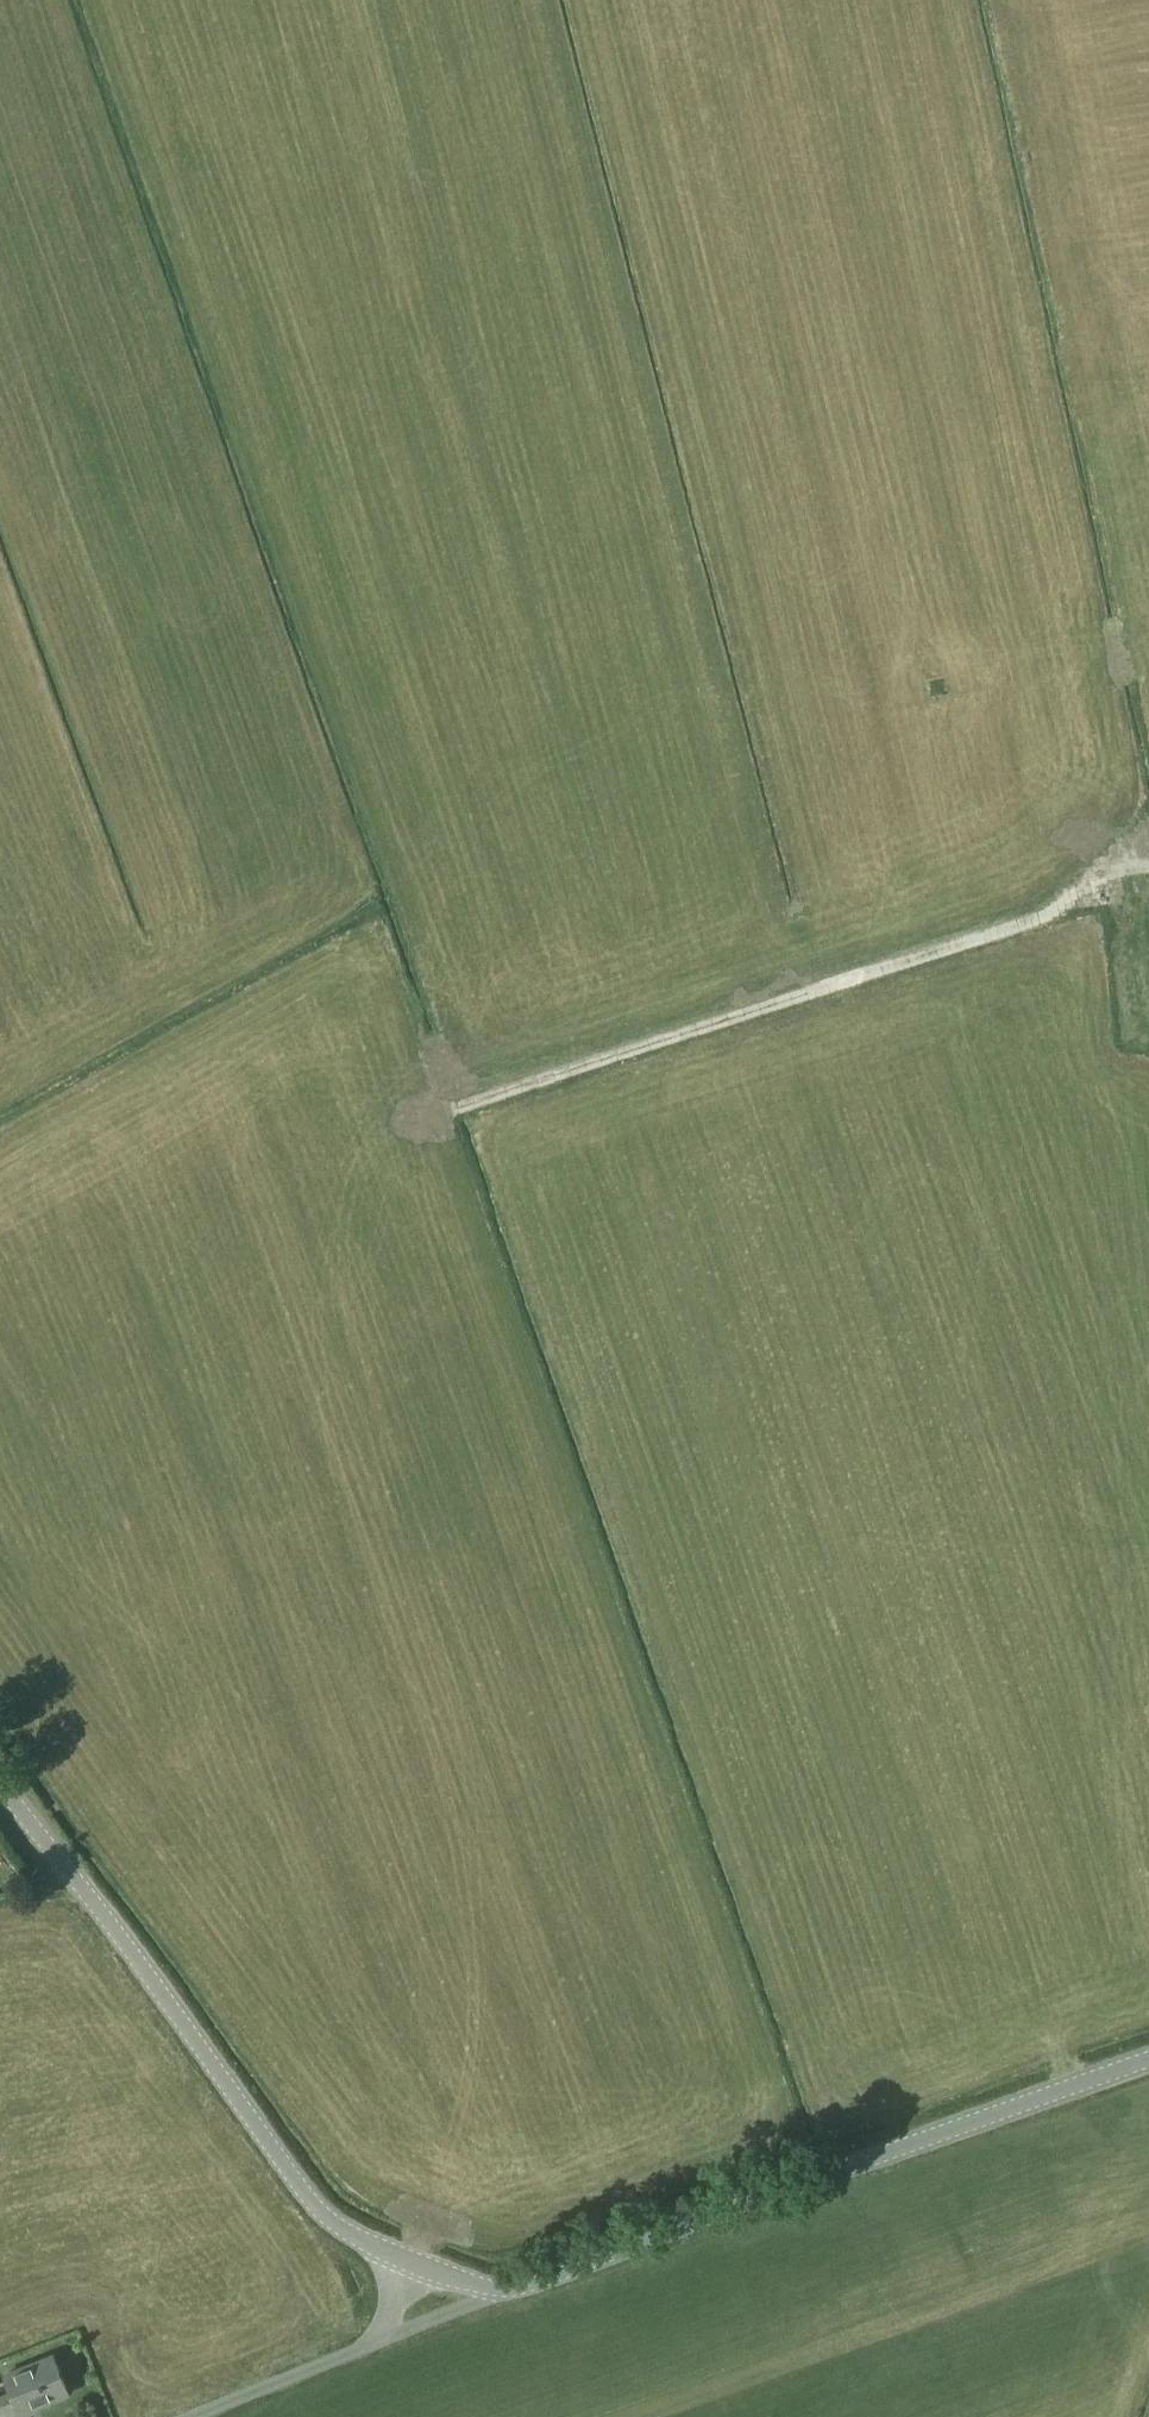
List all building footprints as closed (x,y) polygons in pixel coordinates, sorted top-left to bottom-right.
[(0,2381),(0,2416),(29,2416),(56,2406),(55,2402),(70,2396),(54,2355),(6,2372),(9,2378),(0,2381)]
